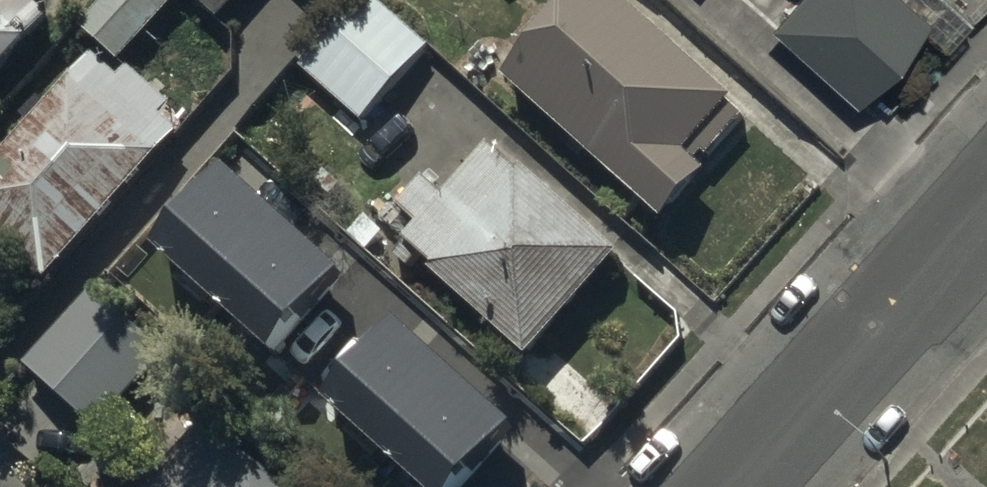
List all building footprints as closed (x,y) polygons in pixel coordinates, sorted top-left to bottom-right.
[(49,34),(10,0),(0,0),(0,91),(49,34)] [(122,81),(184,10),(173,0),(128,0),(85,49),(122,81)] [(233,37),(265,0),(190,0),(233,37)] [(319,16),(333,0),(301,0),(319,16)] [(592,0),(586,0),(498,100),(667,248),(710,198),(696,187),(744,132),(592,0)] [(797,6),(761,47),(844,119),(917,36),(875,0),(790,0),(797,6)] [(368,138),(430,68),(370,16),(308,86),(368,138)] [(48,305),(179,155),(93,80),(0,186),(0,263),(48,305)] [(151,239),(276,350),(346,272),(220,161),(151,239)] [(618,281),(488,168),(448,213),(427,194),(400,225),(422,243),(400,269),(530,382),(618,281)] [(88,281),(20,358),(92,422),(160,345),(88,281)] [(432,486),(443,486),(505,416),(388,314),(321,390),(432,486)] [(202,410),(135,486),(290,486),(202,410)]
